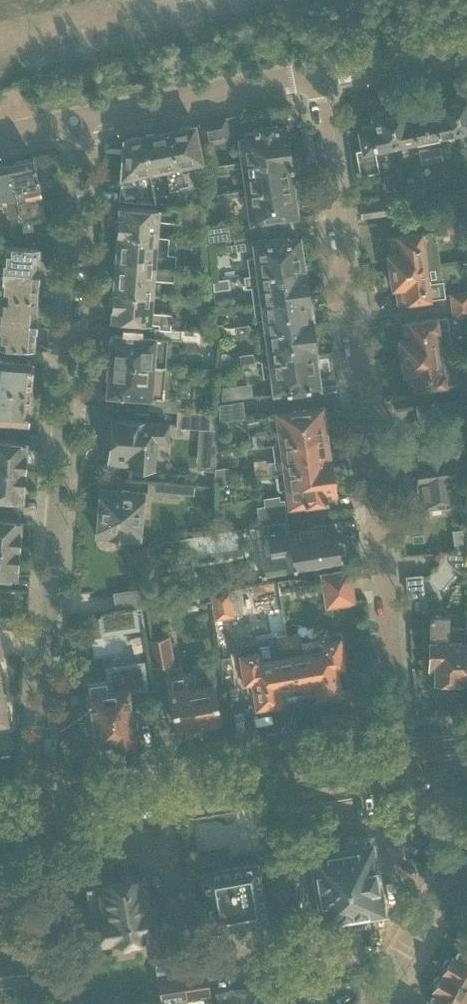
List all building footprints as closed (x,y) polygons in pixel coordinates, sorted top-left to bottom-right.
[(451,96),(458,133),(466,131),(466,93),(451,96)] [(434,104),(420,107),(427,143),(439,140),(439,137),(458,133),(451,96),(434,100),(434,104)] [(404,106),(387,110),(394,147),(416,142),(416,145),(427,143),(420,107),(405,110),(404,106)] [(394,147),(387,110),(369,113),(370,117),(355,120),(360,145),(355,146),(359,170),(377,166),(376,160),(374,151),(394,147)] [(244,115),(225,119),(227,132),(235,130),(237,139),(240,162),(241,162),(290,156),(286,126),(276,128),(276,125),(272,125),(272,124),(247,128),(244,115)] [(212,121),(199,124),(202,137),(203,146),(206,145),(208,145),(213,144),(211,135),(215,134),(227,132),(225,119),(212,121)] [(194,125),(167,130),(174,166),(176,176),(178,187),(178,188),(181,187),(190,186),(185,166),(201,163),(198,145),(194,125)] [(167,130),(141,136),(149,173),(150,173),(165,170),(169,190),(178,188),(178,187),(176,176),(174,166),(167,130)] [(134,176),(149,173),(141,136),(122,140),(119,186),(135,182),(134,176)] [(439,146),(428,148),(431,161),(442,158),(439,146)] [(431,161),(428,148),(418,150),(421,163),(431,161)] [(33,158),(32,158),(35,172),(56,168),(55,154),(33,158)] [(241,162),(240,162),(244,190),(244,191),(290,185),(287,169),(292,169),(290,156),(241,162)] [(32,158),(8,163),(20,223),(28,221),(31,221),(33,220),(44,218),(41,202),(39,190),(41,190),(39,180),(37,181),(35,172),(32,158)] [(0,164),(0,211),(5,210),(9,226),(20,223),(8,163),(0,164)] [(228,164),(213,166),(215,175),(229,173),(228,164)] [(244,191),(248,220),(278,216),(297,214),(296,201),(292,201),(290,185),(244,191)] [(232,193),(217,195),(218,203),(233,201),(232,193)] [(359,205),(360,218),(383,215),(382,202),(359,205)] [(117,232),(116,234),(157,237),(159,208),(119,206),(118,219),(114,222),(114,228),(117,232)] [(454,235),(451,215),(438,216),(440,236),(454,235)] [(205,228),(207,242),(230,239),(227,225),(205,228)] [(389,268),(389,271),(426,266),(423,245),(432,243),(430,232),(388,238),(390,253),(387,253),(387,258),(386,260),(387,266),(389,268)] [(116,234),(115,263),(174,267),(175,254),(168,254),(169,238),(157,237),(116,234)] [(248,275),(252,275),(301,268),(297,239),(288,240),(288,239),(285,239),(285,237),(251,242),(253,257),(246,258),(248,275)] [(36,272),(38,248),(18,246),(0,245),(0,270),(36,272)] [(115,263),(113,292),(152,295),(154,278),(173,280),(174,267),(115,263)] [(426,266),(389,271),(390,275),(388,276),(389,283),(391,285),(392,289),(395,288),(397,304),(440,298),(438,285),(429,287),(426,266)] [(305,267),(301,268),(252,275),(248,275),(243,276),(245,288),(250,288),(253,304),(309,296),(305,267)] [(35,297),(36,272),(0,270),(0,295),(35,297)] [(228,278),(212,280),(213,291),(230,289),(228,278)] [(451,307),(466,305),(466,291),(449,294),(451,307)] [(152,295),(113,292),(112,294),(109,297),(109,304),(111,307),(110,320),(158,324),(158,328),(169,329),(171,313),(151,311),(152,295)] [(33,322),(35,297),(0,295),(0,319),(33,322)] [(263,331),(313,324),(309,296),(253,304),(255,321),(261,320),(263,331)] [(451,307),(453,319),(466,317),(466,305),(451,307)] [(399,344),(398,346),(399,353),(401,354),(401,357),(401,358),(407,357),(438,353),(451,351),(448,329),(446,318),(420,321),(408,323),(404,324),(400,324),(402,335),(402,339),(399,340),(399,344)] [(0,319),(0,345),(31,347),(33,322),(0,319)] [(211,325),(211,333),(222,333),(221,324),(211,325)] [(257,332),(256,332),(257,333),(258,341),(259,350),(265,349),(266,357),(266,358),(266,360),(266,361),(313,355),(313,356),(317,355),(313,324),(263,331),(257,332)] [(109,341),(108,347),(110,349),(109,362),(165,367),(167,339),(183,340),(183,331),(169,329),(158,328),(153,328),(153,338),(111,335),(111,339),(109,341)] [(456,384),(454,371),(451,351),(438,353),(401,358),(402,361),(400,363),(401,370),(403,371),(403,376),(407,375),(409,391),(456,384)] [(221,353),(220,366),(237,364),(236,360),(225,353),(221,353)] [(266,361),(261,362),(263,378),(269,378),(271,394),(305,389),(305,387),(308,387),(308,385),(317,384),(313,356),(313,355),(266,361)] [(29,392),(31,361),(11,360),(0,359),(0,390),(29,392)] [(165,367),(109,362),(109,366),(106,368),(106,375),(107,377),(106,395),(149,398),(163,399),(165,367)] [(459,375),(461,391),(466,390),(466,374),(459,375)] [(223,387),(222,401),(235,399),(233,386),(223,387)] [(0,390),(0,421),(27,423),(29,392),(0,390)] [(149,398),(148,410),(177,412),(179,412),(179,409),(179,400),(163,399),(149,398)] [(465,400),(440,403),(442,420),(466,417),(466,415),(465,400)] [(242,403),(221,406),(221,421),(244,417),(242,403)] [(270,433),(251,436),(251,438),(252,447),(253,447),(272,444),(273,444),(285,443),(324,437),(322,421),(326,421),(324,407),(304,410),(267,415),(270,433)] [(177,412),(177,424),(215,427),(216,412),(179,409),(179,412),(177,412)] [(169,424),(131,421),(112,419),(110,437),(107,437),(106,449),(109,451),(108,464),(155,467),(157,440),(168,441),(169,424)] [(426,440),(416,441),(411,442),(417,482),(421,482),(425,506),(454,502),(453,492),(455,492),(454,489),(453,489),(451,477),(456,477),(453,453),(463,451),(464,435),(436,439),(436,437),(425,438),(426,440)] [(256,476),(275,473),(332,465),(331,452),(327,453),(324,437),(273,444),(272,444),(274,461),(268,462),(269,465),(255,467),(256,476)] [(23,471),(25,442),(0,441),(0,469),(23,471)] [(332,465),(275,473),(278,490),(284,489),(287,506),(324,501),(324,499),(327,499),(327,496),(336,495),(332,465)] [(214,469),(213,481),(229,479),(227,467),(214,469)] [(0,469),(0,498),(21,500),(23,471),(0,469)] [(146,495),(179,497),(180,484),(147,482),(146,495)] [(120,538),(139,540),(142,492),(99,489),(95,536),(100,537),(102,538),(104,538),(106,539),(109,539),(113,539),(115,539),(118,539),(120,538)] [(256,508),(258,522),(265,522),(271,521),(282,519),(286,519),(283,501),(277,502),(276,497),(262,499),(264,507),(256,508)] [(18,548),(20,520),(0,519),(0,547),(18,548)] [(283,522),(249,528),(251,539),(269,536),(272,552),(267,553),(271,576),(275,575),(320,568),(319,563),(321,562),(341,559),(340,555),(346,552),(344,542),(337,540),(335,524),(315,527),(284,532),(283,522)] [(0,547),(0,574),(16,576),(18,548),(0,547)] [(321,576),(327,607),(354,603),(349,571),(321,576)] [(408,595),(408,596),(410,596),(418,595),(422,590),(421,576),(407,577),(405,577),(405,578),(406,578),(407,587),(407,588),(408,588),(408,595)] [(116,594),(118,611),(143,608),(140,590),(116,594)] [(229,590),(211,593),(216,619),(233,616),(229,590)] [(118,611),(101,614),(102,617),(103,617),(105,631),(109,631),(121,629),(145,625),(143,608),(118,611)] [(460,684),(464,680),(464,628),(447,628),(447,616),(430,616),(429,640),(428,640),(428,662),(434,662),(434,681),(446,681),(449,684),(460,684)] [(299,633),(288,635),(298,694),(314,691),(315,695),(339,691),(336,676),(344,675),(338,639),(322,642),(323,651),(312,653),(310,642),(301,643),(299,633)] [(170,635),(146,639),(150,665),(150,666),(152,665),(165,663),(176,728),(201,723),(205,727),(214,725),(217,721),(217,720),(219,720),(216,700),(212,681),(216,680),(212,657),(193,660),(194,669),(183,671),(181,662),(174,663),(174,660),(170,635)] [(240,654),(238,655),(239,656),(241,656),(246,687),(254,685),(257,705),(258,705),(281,701),(280,697),(298,694),(288,635),(276,637),(278,650),(273,650),(271,637),(238,643),(240,654)] [(231,656),(220,658),(222,669),(232,667),(231,656)] [(92,709),(85,711),(87,724),(93,723),(97,742),(101,741),(104,743),(110,742),(112,740),(133,737),(127,691),(125,691),(125,688),(144,686),(141,664),(109,668),(112,685),(108,686),(108,681),(89,684),(91,694),(89,695),(92,709)] [(292,858),(295,878),(303,923),(323,919),(323,921),(383,910),(371,844),(335,850),(329,846),(323,847),(319,853),(312,854),(312,855),(292,858)] [(203,874),(206,894),(212,926),(265,917),(256,863),(219,870),(218,866),(211,867),(211,870),(198,872),(198,875),(203,874)] [(89,909),(94,947),(158,936),(153,900),(145,901),(142,878),(118,881),(115,879),(108,880),(106,883),(99,884),(99,887),(86,889),(89,909)] [(171,951),(175,976),(158,978),(163,1003),(211,995),(202,945),(171,951)] [(443,972),(466,986),(466,951),(460,947),(455,955),(453,954),(451,958),(447,959),(444,965),(445,969),(443,972)] [(429,1000),(436,1003),(466,1003),(465,1003),(466,999),(466,986),(443,972),(441,975),(437,976),(434,982),(435,986),(433,989),(435,990),(429,999),(429,1000)] [(26,973),(12,975),(13,988),(27,987),(26,973)] [(253,1001),(258,1003),(279,1003),(267,996),(259,992),(253,1001)]
